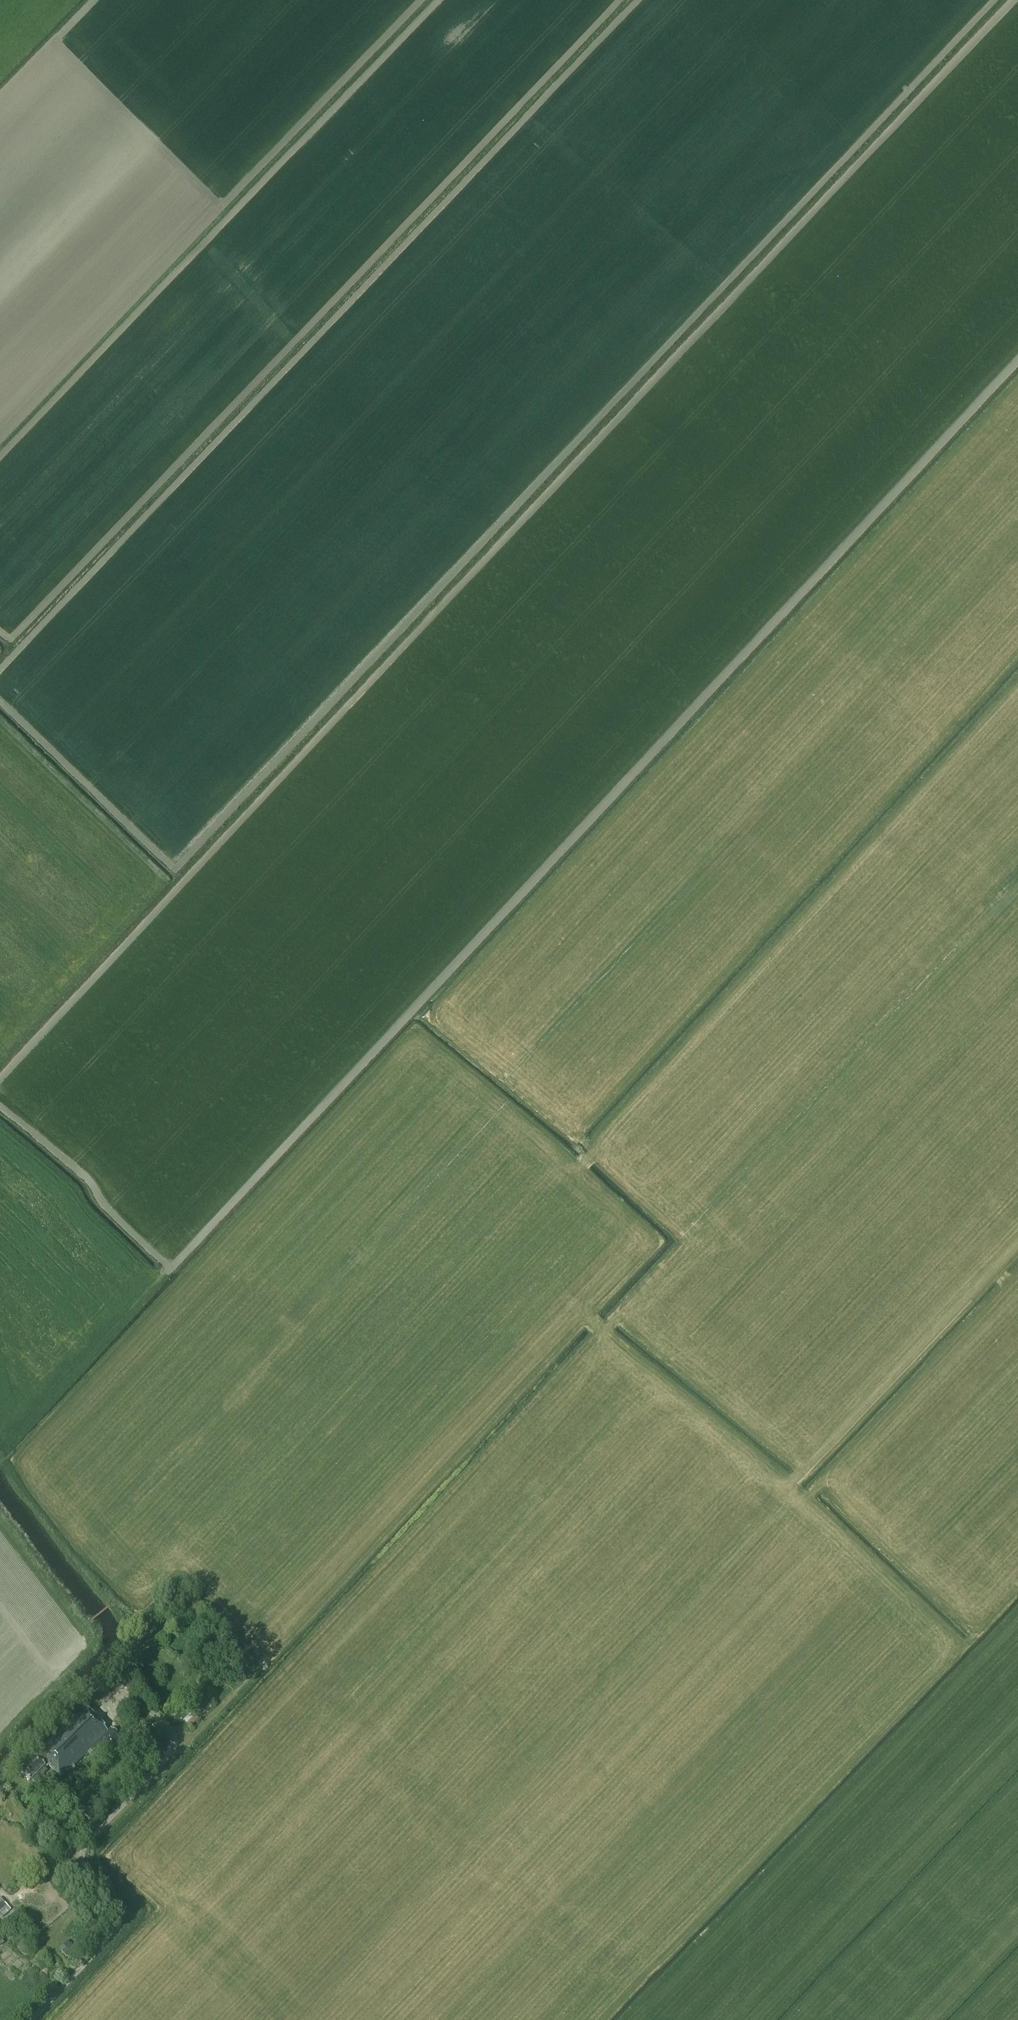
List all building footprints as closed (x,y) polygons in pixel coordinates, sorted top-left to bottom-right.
[(200,1701),(193,1707),(201,1717),(212,1707),(206,1701),(202,1704),(200,1701)] [(119,1743),(105,1729),(84,1707),(43,1747),(44,1748),(20,1771),(30,1781),(30,1780),(33,1783),(46,1771),(43,1767),(47,1764),(61,1778),(90,1750),(101,1761),(119,1743)] [(193,1710),(185,1719),(192,1726),(201,1717),(193,1710)] [(60,1782),(55,1777),(50,1781),(55,1786),(60,1782)] [(0,1899),(0,1915),(0,1914),(2,1917),(10,1910),(0,1899)] [(79,1952),(67,1941),(59,1949),(70,1960),(79,1952)]
